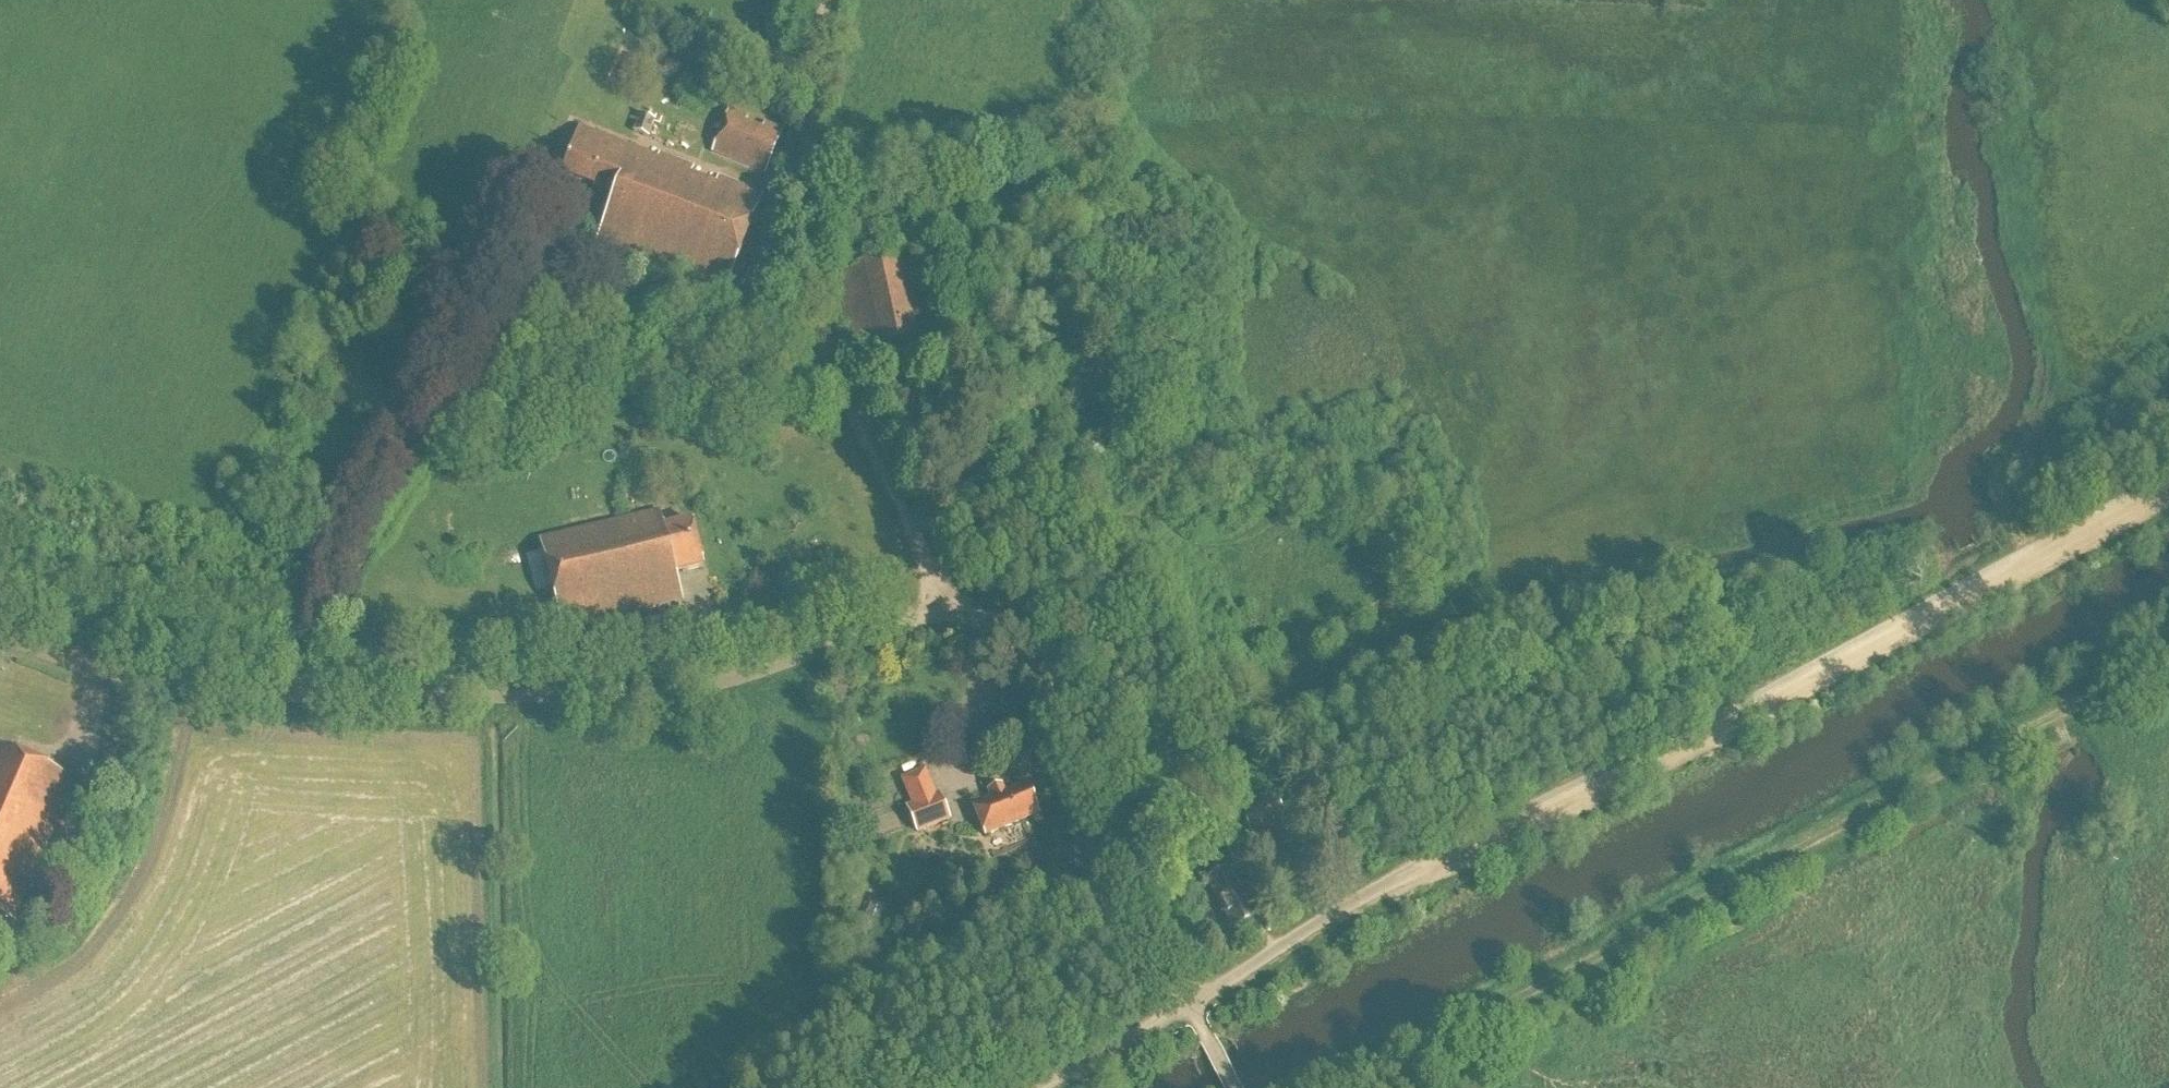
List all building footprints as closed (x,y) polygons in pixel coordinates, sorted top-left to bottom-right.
[(713,155),(767,176),(784,132),(731,110),(713,155)] [(640,116),(633,133),(650,139),(655,126),(659,127),(662,121),(657,119),(655,122),(640,116)] [(726,294),(763,196),(660,157),(658,160),(577,130),(560,175),(613,196),(594,244),(726,294)] [(898,371),(941,361),(917,256),(831,275),(850,357),(892,347),(898,371)] [(676,576),(702,569),(690,523),(663,530),(658,511),(540,543),(563,630),(682,598),(676,576)] [(75,782),(0,749),(0,917),(13,923),(75,782)] [(936,797),(925,771),(901,781),(911,807),(906,809),(917,835),(950,822),(939,796),(936,797)] [(984,836),(1036,814),(1025,786),(972,807),(984,836)] [(1234,932),(1254,921),(1228,872),(1208,883),(1234,932)]
